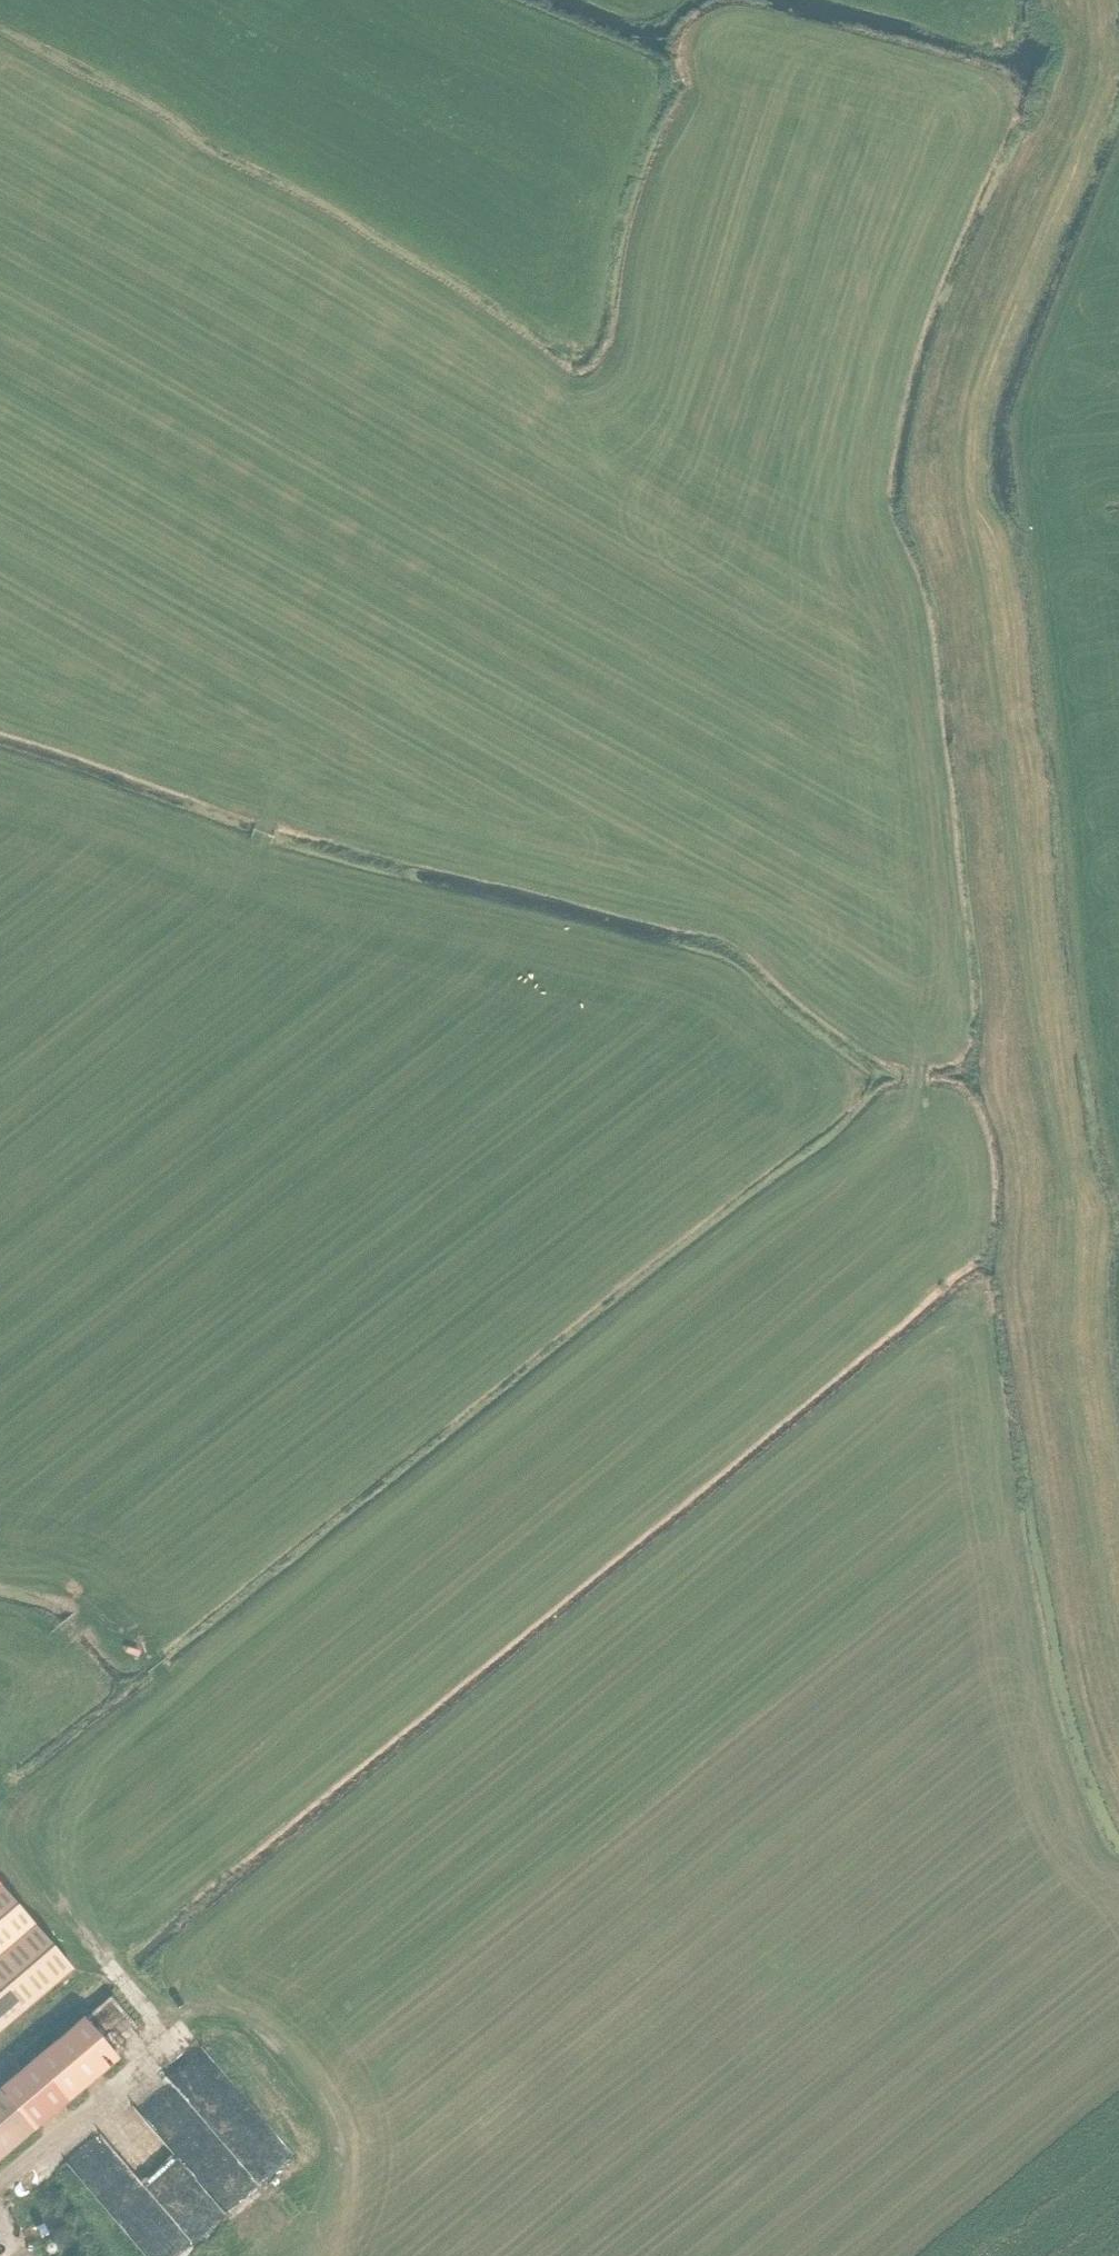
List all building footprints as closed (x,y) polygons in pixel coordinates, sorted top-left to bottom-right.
[(74,1971),(0,1884),(0,2034),(74,1971)] [(119,2060),(84,2019),(0,2090),(0,2161),(119,2060)] [(254,2198),(296,2171),(223,2054),(209,2063),(205,2055),(193,2062),(199,2072),(183,2082),(220,2139),(189,2159),(221,2211),(251,2193),(254,2198)] [(155,2255),(182,2255),(196,2243),(111,2144),(112,2143),(99,2128),(67,2155),(155,2255)] [(9,2191),(30,2250),(70,2236),(49,2176),(9,2191)]
